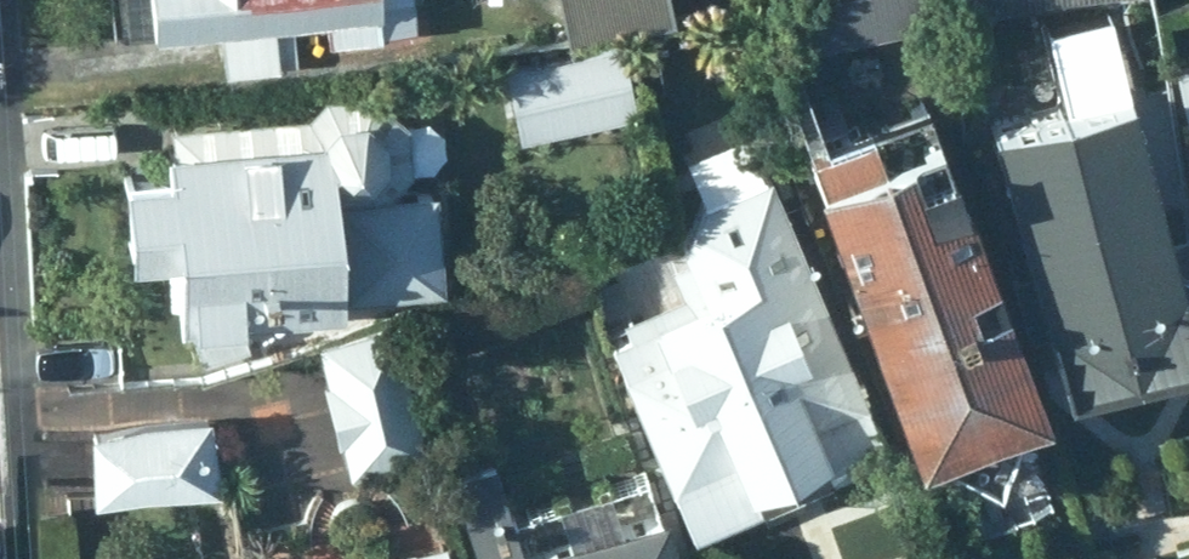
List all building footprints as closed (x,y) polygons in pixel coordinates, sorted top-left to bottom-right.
[(112,29),(140,25),(141,40),(206,34),(210,77),(280,71),(277,30),(313,27),(316,47),(401,39),(398,0),(110,0),(112,29)] [(579,32),(684,13),(681,0),(573,0),(579,32)] [(835,32),(953,9),(1033,0),(829,0),(835,32)] [(622,46),(537,62),(553,130),(635,114),(622,46)] [(339,90),(322,110),(186,120),(190,165),(152,168),(158,252),(198,249),(204,318),(369,306),(368,292),(463,285),(457,184),(410,187),(428,166),(425,114),(402,115),(380,89),(339,90)] [(1030,132),(1102,384),(1188,359),(1188,141),(1175,91),(1030,132)] [(952,93),(841,134),(965,447),(1038,479),(1069,411),(1101,401),(985,117),(966,126),(952,93)] [(636,336),(624,342),(711,539),(905,451),(777,169),(712,198),(691,246),(695,257),(679,264),(691,293),(627,318),(636,336)] [(447,453),(409,320),(329,341),(367,475),(447,453)] [(111,421),(115,498),(242,491),(238,414),(111,421)] [(694,512),(674,518),(553,558),(710,558),(694,512)] [(471,541),(406,558),(476,558),(471,541)]
